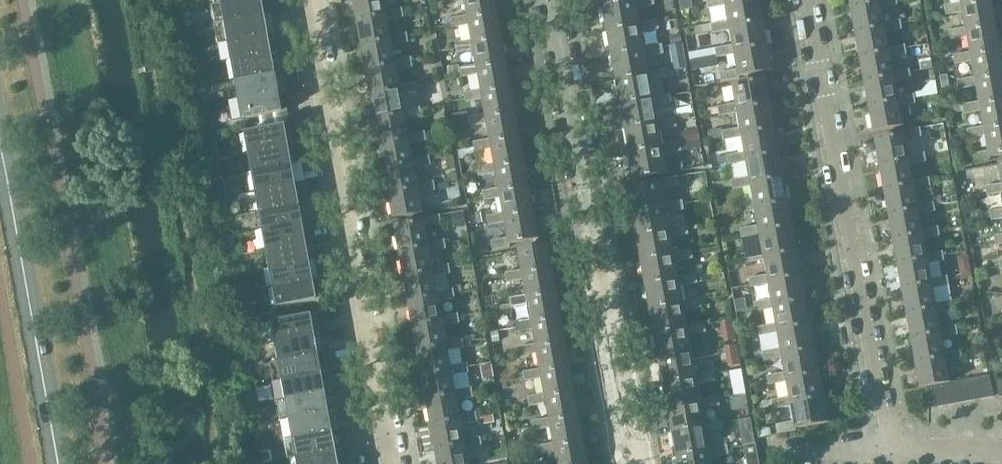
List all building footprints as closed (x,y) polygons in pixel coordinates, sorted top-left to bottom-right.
[(224,24),(270,16),(267,0),(248,0),(221,5),(224,24)] [(356,20),(387,14),(386,12),(384,0),(352,0),(356,20)] [(468,25),(468,22),(498,16),(495,0),(464,0),(467,16),(451,19),(452,28),(468,25)] [(602,8),(637,2),(636,0),(600,0),(602,8)] [(606,33),(641,27),(641,24),(638,8),(655,5),(654,0),(636,0),(637,2),(602,8),(606,33)] [(725,6),(724,4),(745,0),(708,0),(706,0),(708,10),(725,6)] [(729,31),(729,28),(764,22),(760,0),(745,0),(724,4),(725,6),(728,22),(711,25),(712,34),(729,31)] [(854,33),(885,27),(885,23),(882,8),(898,5),(897,0),(880,0),(881,2),(850,8),(854,33)] [(960,3),(944,6),(946,15),(962,12),(961,10),(992,4),(991,0),(959,0),(960,3)] [(950,40),(966,37),(966,34),(996,29),(992,4),(961,10),(962,12),(965,28),(949,31),(950,40)] [(356,20),(361,45),(391,39),(391,36),(388,21),(404,18),(402,9),(386,12),(387,14),(356,20)] [(218,45),(228,43),(274,35),(270,16),(224,24),(214,26),(218,45)] [(457,53),(473,50),(472,47),(503,41),(498,16),(468,22),(468,25),(471,41),(455,43),(457,53)] [(854,33),(859,57),(890,52),(889,48),(886,33),(902,30),(900,20),(885,23),(885,27),(854,33)] [(606,33),(611,57),(646,51),(645,48),(642,33),(659,30),(658,21),(641,24),(641,27),(606,33)] [(717,58),(734,55),(733,52),(768,46),(764,22),(729,28),(729,31),(732,46),(715,49),(717,58)] [(955,65),(971,62),(970,59),(1001,53),(996,29),(966,34),(966,37),(969,53),(953,55),(955,65)] [(361,45),(365,70),(396,64),(395,61),(392,46),(408,43),(407,33),(391,36),(391,39),(361,45)] [(228,43),(231,63),(277,54),(274,35),(228,43)] [(477,71),(507,66),(503,41),(472,47),(473,50),(476,65),(460,68),(461,78),(477,75),(477,71)] [(611,57),(615,82),(650,75),(650,72),(647,57),(664,54),(662,45),(645,48),(646,51),(611,57)] [(890,52),(859,57),(863,82),(894,76),(894,73),(891,57),(907,54),(905,45),(889,48),(890,52)] [(733,52),(734,55),(736,70),(720,74),(721,83),(740,79),(739,77),(773,71),(768,46),(733,52)] [(975,87),(975,84),(1001,79),(1001,60),(1001,53),(970,59),(971,62),(974,78),(958,81),(959,90),(975,87)] [(231,63),(235,82),(281,73),(277,54),(231,63)] [(365,70),(370,95),(400,89),(400,86),(397,70),(413,67),(411,58),(395,61),(396,64),(365,70)] [(477,71),(477,75),(480,90),(464,93),(466,102),(482,99),(481,96),(512,90),(507,66),(477,71)] [(615,82),(620,106),(655,100),(654,97),(651,82),(668,79),(667,69),(650,72),(650,75),(615,82)] [(863,82),(868,107),(899,101),(898,98),(895,82),(911,79),(909,70),(894,73),(894,76),(863,82)] [(235,82),(238,101),(284,92),(281,73),(235,82)] [(719,116),(736,113),(736,111),(770,104),(766,79),(731,85),(734,104),(718,107),(719,116)] [(1001,104),(1001,79),(975,84),(975,87),(978,103),(962,105),(964,115),(980,112),(979,108),(1001,104)] [(370,95),(374,119),(405,114),(404,111),(401,95),(417,92),(416,83),(400,86),(400,89),(370,95)] [(429,91),(427,91),(429,98),(431,98),(432,104),(443,101),(439,83),(428,85),(429,91)] [(470,127),(486,124),(486,121),(516,115),(512,90),(481,96),(482,99),(485,115),(469,118),(470,127)] [(284,92),(238,101),(228,103),(232,122),(288,112),(284,92)] [(620,106),(624,130),(659,124),(659,121),(656,106),(673,103),(671,94),(654,97),(655,100),(620,106)] [(899,101),(868,107),(873,132),(903,127),(900,107),(916,104),(914,95),(898,98),(899,101)] [(724,141),(741,138),(740,135),(775,129),(770,104),(736,111),(736,113),(739,128),(722,132),(724,141)] [(980,112),(983,127),(967,130),(968,139),(984,136),(984,133),(1001,130),(1001,104),(979,108),(980,112)] [(374,119),(379,144),(409,138),(409,135),(406,120),(422,117),(420,108),(404,111),(405,114),(374,119)] [(475,151),(491,149),(490,145),(521,140),(516,115),(486,121),(486,124),(489,139),(473,142),(475,151)] [(624,130),(628,155),(664,149),(663,146),(660,130),(677,127),(675,118),(659,121),(659,124),(624,130)] [(244,134),(248,154),(294,146),(290,126),(244,134)] [(728,165),(745,162),(745,160),(779,153),(775,129),(740,135),(741,138),(743,153),(726,156),(728,165)] [(874,140),(879,165),(909,160),(909,156),(906,140),(922,137),(920,129),(903,132),(903,134),(874,140)] [(984,136),(987,152),(971,155),(973,164),(990,161),(990,158),(1001,156),(1001,130),(984,133),(984,136)] [(379,144),(383,169),(414,163),(413,160),(410,144),(426,141),(425,132),(409,135),(409,138),(379,144)] [(479,176),(495,173),(495,170),(525,165),(521,140),(490,145),(491,149),(494,164),(478,167),(479,176)] [(664,149),(628,155),(633,180),(668,174),(665,155),(682,152),(680,143),(663,146),(664,149)] [(248,154),(251,173),(297,165),(294,146),(248,154)] [(749,184),(784,178),(779,153),(745,160),(745,162),(748,177),(731,180),(733,190),(750,186),(749,184)] [(879,165),(883,190),(914,185),(913,181),(910,165),(926,162),(925,153),(909,156),(909,160),(879,165)] [(383,169),(388,193),(418,188),(418,185),(415,169),(431,166),(429,157),(413,160),(414,163),(383,169)] [(1001,193),(1001,163),(997,164),(1001,184),(985,187),(987,196),(1001,193)] [(297,165),(251,173),(255,193),(301,184),(297,165)] [(484,201),(500,198),(499,195),(530,189),(525,165),(495,170),(495,173),(498,189),(482,192),(484,201)] [(666,206),(666,204),(663,189),(680,186),(678,176),(660,180),(660,181),(626,187),(631,213),(666,206)] [(749,184),(750,186),(752,202),(735,205),(737,214),(754,211),(754,208),(788,202),(784,178),(749,184)] [(883,190),(888,215),(918,209),(918,206),(915,190),(931,187),(929,178),(913,181),(914,185),(883,190)] [(418,188),(388,193),(392,219),(423,213),(419,194),(435,191),(434,182),(418,185),(418,188)] [(255,193),(258,212),(304,203),(301,184),(255,193)] [(488,226),(504,223),(504,219),(534,214),(530,189),(499,195),(500,198),(503,214),(486,217),(488,226)] [(670,231),(670,229),(667,213),(684,210),(683,201),(666,204),(666,206),(631,213),(635,237),(670,231)] [(742,238),(759,235),(758,233),(793,226),(788,202),(754,208),(754,211),(757,226),(740,229),(742,238)] [(308,223),(304,203),(258,212),(262,231),(308,223)] [(888,215),(892,240),(923,234),(922,230),(919,215),(935,212),(934,203),(918,206),(918,209),(888,215)] [(1001,219),(1001,209),(990,211),(991,221),(1001,219)] [(504,219),(504,223),(507,238),(491,241),(493,250),(509,247),(508,245),(539,240),(534,214),(504,219)] [(394,226),(398,252),(429,246),(428,243),(425,228),(442,225),(440,215),(423,218),(423,221),(394,226)] [(311,242),(308,223),(262,231),(265,250),(311,242)] [(675,255),(675,253),(672,237),(688,234),(687,226),(670,229),(670,231),(635,237),(640,262),(675,255)] [(746,263),(763,260),(763,257),(797,251),(793,226),(758,233),(759,235),(761,251),(744,254),(746,263)] [(892,240),(897,264),(927,259),(927,255),(924,239),(940,236),(938,227),(922,230),(923,234),(892,240)] [(429,246),(398,252),(403,277),(433,271),(433,268),(430,252),(446,249),(444,240),(428,243),(429,246)] [(265,250),(269,269),(315,261),(311,242),(265,250)] [(507,283),(523,280),(522,276),(553,271),(548,245),(518,251),(521,271),(505,274),(507,283)] [(679,280),(679,278),(676,262),(693,259),(691,250),(675,253),(675,255),(640,262),(644,286),(679,280)] [(767,282),(802,276),(797,251),(763,257),(763,260),(766,275),(749,279),(751,288),(768,285),(767,282)] [(897,264),(901,289),(932,283),(931,280),(928,264),(944,261),(943,252),(927,255),(927,259),(897,264)] [(318,280),(315,261),(269,269),(272,289),(318,280)] [(438,296),(437,293),(434,277),(451,274),(449,265),(433,268),(433,271),(403,277),(407,301),(438,296)] [(511,307),(527,304),(527,301),(557,296),(553,271),(522,276),(523,280),(526,295),(510,298),(511,307)] [(684,304),(683,302),(681,287),(698,284),(696,274),(679,278),(679,280),(644,286),(649,310),(684,304)] [(767,282),(768,285),(770,300),(753,303),(755,312),(772,309),(772,307),(806,300),(802,276),(767,282)] [(901,289),(906,314),(936,308),(936,304),(933,289),(949,286),(947,277),(931,280),(932,283),(901,289)] [(322,300),(318,280),(272,289),(276,309),(322,300)] [(442,320),(442,317),(439,302),(455,299),(453,290),(437,293),(438,296),(407,301),(412,326),(442,320)] [(531,326),(562,320),(557,296),(527,301),(527,304),(530,320),(514,323),(516,332),(532,329),(531,326)] [(688,328),(688,326),(685,311),(702,308),(700,299),(683,302),(684,304),(649,310),(653,335),(688,328)] [(760,336),(777,333),(776,331),(811,325),(806,300),(772,307),(772,309),(775,324),(758,327),(760,336)] [(906,314),(910,338),(941,333),(940,329),(937,314),(953,311),(952,301),(936,304),(936,308),(906,314)] [(447,345),(446,342),(443,326),(460,324),(458,314),(442,317),(442,320),(412,326),(416,351),(447,345)] [(320,335),(316,315),(270,323),(274,344),(320,335)] [(531,326),(532,329),(535,345),(519,348),(520,357),(536,354),(536,351),(566,345),(562,320),(531,326)] [(693,353),(692,351),(690,335),(706,332),(705,323),(688,326),(688,328),(653,335),(658,359),(693,353)] [(764,361),(781,358),(781,355),(815,349),(811,325),(776,331),(777,333),(779,349),(762,352),(764,361)] [(910,338),(915,363),(946,358),(945,354),(942,338),(958,335),(956,326),(940,329),(941,333),(910,338)] [(278,363),(324,354),(320,335),(274,344),(278,363)] [(416,351),(421,375),(451,370),(451,367),(448,351),(464,348),(462,339),(446,342),(447,345),(416,351)] [(525,381),(541,378),(540,375),(571,370),(566,345),(536,351),(536,354),(539,369),(523,372),(525,381)] [(658,359),(662,384),(697,378),(697,376),(694,360),(711,357),(709,348),(692,351),(693,353),(658,359)] [(769,385),(786,382),(785,380),(820,373),(815,349),(781,355),(781,358),(784,373),(767,376),(769,385)] [(946,358),(915,363),(919,388),(926,387),(936,385),(947,383),(950,383),(946,363),(962,360),(961,351),(945,354),(946,358)] [(278,363),(281,382),(327,374),(324,354),(278,363)] [(451,370),(421,375),(425,400),(456,395),(455,391),(452,376),(469,373),(467,364),(451,367),(451,370)] [(545,400),(575,394),(571,370),(540,375),(541,378),(544,394),(528,397),(529,406),(545,403),(545,400)] [(662,384),(667,409),(702,402),(701,400),(699,385),(715,382),(714,373),(697,376),(697,378),(662,384)] [(773,410),(790,407),(790,404),(824,398),(820,373),(785,380),(786,382),(788,397),(771,400),(773,410)] [(275,403),(285,401),(331,393),(327,374),(281,382),(271,384),(275,403)] [(990,376),(979,378),(983,399),(994,398),(990,376)] [(977,378),(968,380),(972,401),(981,400),(983,399),(979,378),(977,378)] [(964,380),(958,382),(962,403),(968,402),(972,401),(968,380),(964,380)] [(950,383),(947,383),(951,405),(955,404),(962,403),(958,382),(950,383)] [(947,383),(936,385),(940,407),(943,407),(951,405),(947,383)] [(936,385),(926,387),(930,409),(940,407),(936,385)] [(425,400),(430,425),(460,419),(460,416),(457,401),(473,398),(471,389),(455,391),(456,395),(425,400)] [(285,401),(288,421),(334,412),(331,393),(285,401)] [(545,400),(545,403),(548,419),(532,422),(534,431),(550,428),(549,425),(580,419),(575,394),(545,400)] [(702,402),(667,409),(671,433),(706,427),(706,425),(703,409),(720,406),(718,397),(701,400),(702,402)] [(790,404),(790,407),(793,422),(776,425),(778,434),(796,431),(796,429),(829,423),(824,398),(790,404)] [(338,431),(334,412),(288,421),(292,440),(338,431)] [(430,425),(434,450),(465,444),(464,441),(461,425),(478,422),(476,413),(460,416),(460,419),(430,425)] [(538,456),(554,453),(554,449),(584,444),(580,419),(549,425),(550,428),(553,444),(537,447),(538,456)] [(671,433),(675,458),(711,451),(710,449),(707,434),(724,430),(723,421),(706,425),(706,427),(671,433)] [(292,440),(295,459),(341,450),(338,431),(292,440)] [(434,450),(437,463),(468,463),(466,450),(482,447),(480,438),(464,441),(465,444),(434,450)] [(554,453),(556,463),(588,463),(584,444),(554,449),(554,453)] [(677,463),(713,463),(712,458),(729,455),(727,446),(710,449),(711,451),(675,458),(677,463)] [(296,463),(344,463),(341,450),(295,459),(296,463)]
